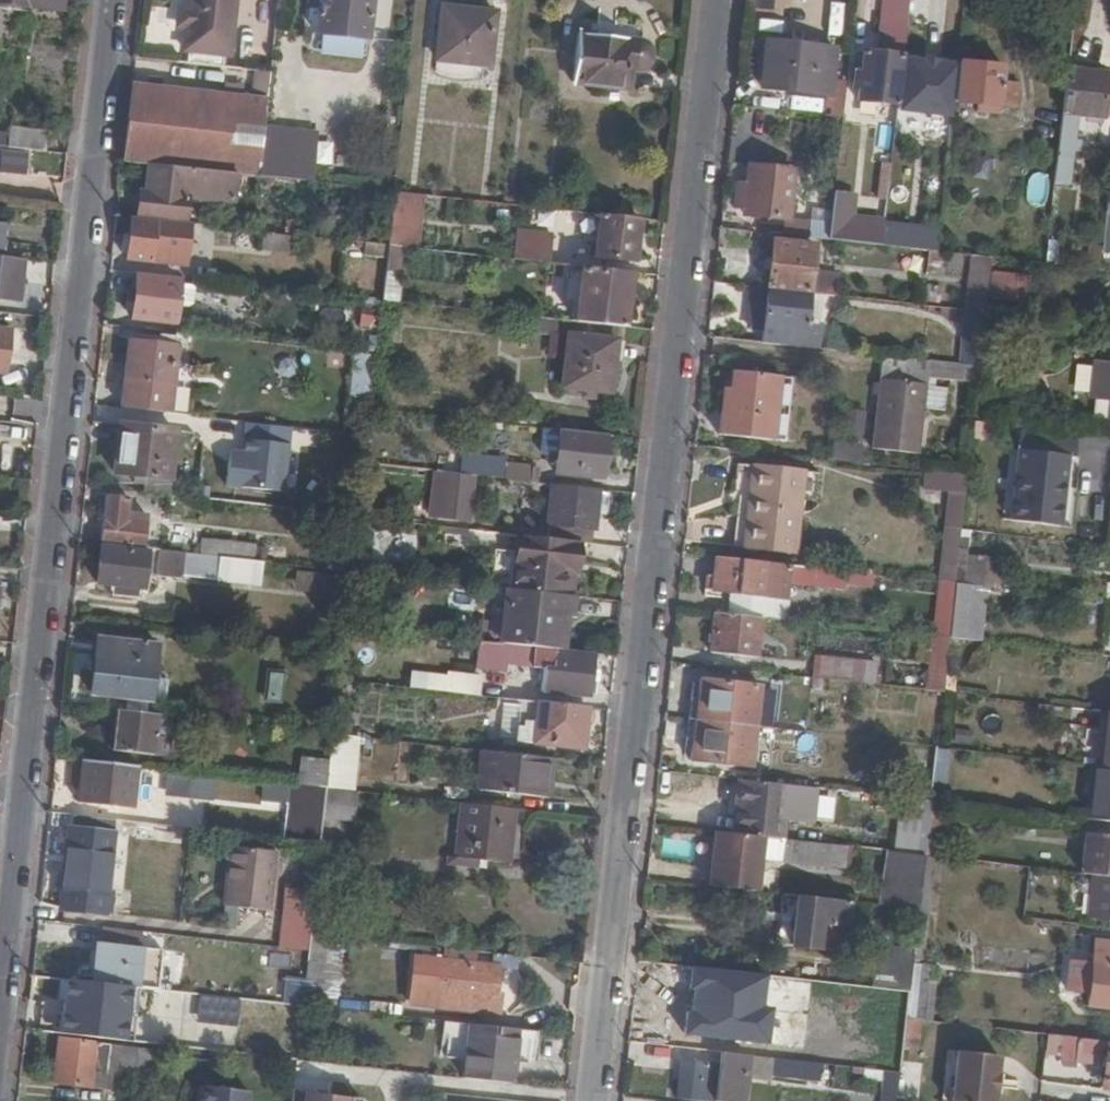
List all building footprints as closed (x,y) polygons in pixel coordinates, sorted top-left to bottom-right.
[(64,12),(65,0),(0,0),(0,4),(64,12)] [(188,65),(225,69),(226,56),(231,56),(237,0),(193,0),(191,12),(190,26),(187,51),(190,51),(188,65)] [(314,51),(367,57),(373,0),(319,0),(314,51)] [(815,9),(815,0),(756,0),(756,11),(815,9)] [(904,40),(910,0),(881,0),(876,37),(904,40)] [(467,12),(443,10),(436,76),(477,81),(478,66),(490,67),(495,22),(466,19),(467,12)] [(180,25),(190,26),(191,12),(182,11),(180,25)] [(495,16),(467,12),(466,19),(495,22),(495,16)] [(581,37),(575,85),(630,91),(632,71),(644,72),(652,64),(653,55),(649,49),(642,47),(644,31),(592,26),(592,38),(581,37)] [(826,97),(829,98),(831,83),(834,51),(767,44),(762,90),(826,97)] [(858,91),(857,104),(895,108),(900,59),(862,55),(861,69),(854,68),(852,91),(858,91)] [(941,64),(904,59),(899,109),(937,113),(937,107),(941,64)] [(1003,70),(959,66),(954,104),(974,106),(973,116),(983,117),(984,108),(1014,110),(1017,86),(1002,85),(1003,70)] [(1109,78),(1068,72),(1063,117),(1077,119),(1105,122),(1109,78)] [(131,87),(123,162),(148,166),(235,176),(260,179),(265,129),(269,97),(266,97),(268,74),(255,73),(252,100),(240,99),(223,96),(159,90),(145,88),(131,87)] [(146,79),(145,88),(159,90),(160,80),(146,79)] [(841,119),(845,84),(831,83),(829,98),(826,97),(825,109),(830,109),(830,117),(841,119)] [(223,96),(240,99),(241,87),(223,85),(223,96)] [(953,115),(937,113),(934,148),(950,150),(953,115)] [(1077,119),(1063,117),(1058,156),(1075,158),(1077,119)] [(21,150),(47,153),(49,131),(10,127),(8,148),(21,150)] [(279,181),(313,185),(316,136),(265,129),(260,179),(268,180),(279,181)] [(4,169),(19,171),(21,150),(8,148),(6,148),(4,169)] [(1043,188),(1054,189),(1054,184),(1058,156),(1047,155),(1043,188)] [(1058,156),(1054,184),(1072,186),(1075,158),(1058,156)] [(144,192),(141,219),(182,224),(185,200),(233,206),(235,176),(148,166),(144,192)] [(793,172),(751,167),(745,216),(788,221),(793,172)] [(279,181),(268,180),(266,194),(278,196),(279,181)] [(144,192),(138,191),(135,219),(141,219),(144,192)] [(404,249),(417,251),(423,196),(395,193),(388,247),(404,249)] [(620,216),(644,219),(646,201),(622,199),(620,216)] [(637,219),(599,215),(597,243),(596,256),(632,261),(637,219)] [(135,219),(131,218),(126,261),(152,264),(152,263),(185,267),(188,225),(182,224),(141,219),(135,219)] [(638,262),(644,220),(637,219),(632,261),(638,262)] [(810,224),(808,240),(826,242),(828,226),(810,224)] [(512,261),(547,265),(551,236),(515,232),(512,261)] [(297,252),(298,237),(263,233),(261,249),(297,252)] [(588,255),(596,256),(597,243),(590,241),(588,255)] [(1056,243),(1048,242),(1046,266),(1053,267),(1056,243)] [(772,271),(770,291),(811,295),(816,248),(775,243),(773,261),(758,260),(757,269),(772,271)] [(383,301),(397,303),(404,249),(388,248),(383,301)] [(1090,253),(1088,271),(1100,273),(1102,255),(1090,253)] [(23,260),(1,257),(0,257),(0,297),(19,299),(23,260)] [(992,261),(970,258),(964,312),(986,315),(988,295),(990,280),(992,261)] [(582,269),(576,323),(625,329),(632,275),(582,269)] [(1002,276),(1000,302),(1026,305),(1029,279),(1002,276)] [(135,303),(133,320),(177,325),(182,282),(137,277),(135,294),(135,303)] [(770,291),(755,289),(750,329),(765,331),(764,344),(811,350),(813,325),(807,324),(811,295),(770,291)] [(127,302),(135,303),(135,294),(128,293),(127,302)] [(958,366),(979,368),(986,315),(964,312),(958,366)] [(4,373),(8,329),(0,328),(0,373),(4,373)] [(609,393),(615,341),(567,335),(561,387),(609,393)] [(131,339),(126,381),(188,389),(194,389),(195,369),(177,367),(179,345),(131,339)] [(355,362),(350,406),(371,409),(376,364),(355,362)] [(1096,363),(1093,397),(1109,399),(1109,365),(1096,363)] [(739,414),(731,413),(722,413),(719,436),(774,442),(781,377),(736,373),(733,393),(741,394),(739,414)] [(879,379),(872,448),(918,452),(925,383),(879,379)] [(126,381),(123,409),(191,416),(194,389),(188,389),(126,381)] [(733,393),(731,413),(739,414),(741,394),(733,393)] [(989,425),(993,426),(995,401),(976,399),(973,424),(984,425),(989,425)] [(287,426),(247,422),(242,463),(227,461),(225,482),(280,489),(287,426)] [(984,425),(973,424),(971,440),(982,441),(984,425)] [(149,487),(149,478),(169,480),(175,432),(121,426),(117,474),(132,476),(132,485),(149,487)] [(554,430),(511,426),(510,442),(553,447),(554,430)] [(603,479),(608,436),(564,431),(559,473),(603,479)] [(835,462),(861,465),(863,445),(837,441),(835,462)] [(462,451),(459,473),(501,478),(504,457),(462,451)] [(1070,457),(1018,451),(1011,519),(1062,525),(1070,457)] [(506,467),(505,479),(533,482),(534,470),(506,467)] [(754,468),(749,507),(800,513),(805,473),(754,468)] [(459,474),(437,471),(433,506),(455,508),(453,518),(468,519),(472,480),(459,478),(459,474)] [(951,491),(946,529),(961,530),(968,477),(929,472),(927,488),(951,491)] [(552,485),(546,526),(592,531),(595,505),(605,506),(607,491),(552,485)] [(104,518),(102,539),(145,544),(147,523),(127,521),(129,497),(106,495),(105,511),(104,518)] [(800,513),(749,507),(745,549),(794,556),(800,513)] [(546,526),(545,538),(579,542),(591,544),(592,531),(546,526)] [(946,529),(940,583),(955,585),(960,540),(961,530),(946,529)] [(521,535),(515,590),(566,597),(568,565),(577,566),(579,542),(545,538),(521,535)] [(202,554),(222,556),(254,560),(254,549),(255,544),(204,538),(202,554)] [(144,580),(144,574),(147,552),(101,546),(98,574),(115,576),(115,588),(138,591),(139,579),(144,580)] [(202,554),(158,549),(155,575),(181,578),(181,575),(219,580),(222,556),(202,554)] [(261,560),(264,561),(265,549),(254,549),(254,560),(261,560)] [(984,589),(999,591),(1002,559),(969,555),(965,586),(984,589)] [(219,580),(258,584),(261,560),(254,560),(222,556),(219,580)] [(847,584),(848,573),(791,567),(716,559),(713,589),(730,590),(727,615),(763,619),(785,622),(789,582),(847,589),(847,584)] [(568,565),(566,597),(573,597),(577,566),(568,565)] [(352,571),(349,591),(360,593),(363,572),(352,571)] [(847,584),(872,586),(873,576),(848,573),(847,584)] [(949,640),(955,585),(940,583),(933,639),(934,639),(949,640)] [(965,586),(955,585),(949,640),(971,643),(976,606),(983,606),(984,589),(965,586)] [(509,641),(509,644),(557,650),(561,615),(571,616),(573,597),(566,597),(515,590),(509,641)] [(727,615),(715,614),(711,653),(760,659),(763,619),(727,615)] [(344,644),(353,645),(355,626),(345,625),(344,644)] [(90,692),(151,699),(157,641),(152,640),(151,646),(101,640),(102,634),(96,634),(96,639),(90,692)] [(928,692),(943,693),(945,674),(949,640),(934,639),(928,692)] [(509,644),(492,642),(490,669),(507,670),(509,656),(509,644)] [(509,644),(509,656),(555,661),(555,669),(546,669),(544,691),(590,696),(592,682),(594,672),(595,655),(557,650),(509,644)] [(822,658),(819,679),(856,684),(858,661),(822,658)] [(858,661),(856,684),(875,686),(877,663),(858,661)] [(263,702),(279,703),(283,674),(267,672),(263,702)] [(601,673),(594,672),(592,682),(600,683),(601,673)] [(943,693),(954,694),(957,676),(945,674),(943,693)] [(694,679),(688,719),(700,721),(703,699),(699,698),(701,680),(694,679)] [(703,699),(700,721),(755,726),(760,686),(701,680),(699,698),(703,699)] [(755,726),(767,728),(771,686),(760,686),(755,726)] [(587,707),(520,699),(517,741),(583,748),(587,707)] [(149,713),(116,709),(111,751),(153,756),(155,736),(168,738),(174,739),(175,716),(149,713)] [(1108,711),(1101,764),(1109,765),(1109,712),(1108,711)] [(700,721),(688,719),(683,760),(692,761),(694,740),(698,740),(700,721)] [(694,740),(692,761),(751,768),(755,726),(700,721),(698,740),(694,740)] [(334,735),(348,736),(350,724),(335,723),(334,735)] [(328,788),(355,791),(360,738),(348,736),(334,735),(330,761),(328,788)] [(153,756),(167,758),(168,738),(155,736),(153,756)] [(937,747),(933,782),(947,783),(951,748),(937,747)] [(556,759),(485,751),(482,790),(551,797),(556,759)] [(81,783),(84,760),(75,759),(73,782),(81,783)] [(298,784),(328,788),(330,761),(301,759),(298,784)] [(137,766),(84,760),(81,783),(79,803),(133,808),(137,766)] [(1109,821),(1109,765),(1101,764),(1096,764),(1090,819),(1109,821)] [(213,797),(214,775),(165,774),(164,795),(213,797)] [(790,785),(741,780),(737,817),(747,818),(745,834),(762,837),(784,839),(790,785)] [(328,788),(324,821),(352,823),(355,791),(328,788)] [(931,801),(904,798),(897,854),(906,855),(925,856),(927,834),(931,801)] [(937,857),(947,858),(952,816),(943,815),(945,803),(931,801),(927,834),(925,856),(926,856),(937,857)] [(518,809),(466,804),(460,856),(458,866),(479,868),(480,859),(512,862),(518,809)] [(747,818),(737,817),(735,833),(745,834),(747,818)] [(70,829),(61,908),(104,913),(114,834),(70,829)] [(735,833),(717,831),(710,886),(755,891),(762,837),(745,834),(735,833)] [(1093,874),(1109,876),(1109,836),(1087,834),(1082,873),(1093,874)] [(843,868),(845,847),(784,839),(782,860),(843,868)] [(233,846),(227,906),(271,910),(276,850),(233,846)] [(449,866),(458,866),(460,856),(450,855),(449,866)] [(931,911),(937,857),(926,856),(925,856),(922,885),(919,911),(920,911),(931,911)] [(1093,874),(1088,916),(1109,919),(1109,876),(1093,874)] [(316,895),(315,900),(311,931),(332,934),(336,897),(316,895)] [(286,897),(281,947),(308,951),(311,931),(315,900),(286,897)] [(847,924),(849,902),(798,897),(791,949),(817,952),(818,947),(821,921),(841,924),(847,924)] [(821,921),(818,947),(839,949),(841,924),(821,921)] [(98,926),(96,942),(135,946),(137,930),(98,926)] [(1089,1007),(1109,1009),(1109,941),(1097,940),(1093,982),(1081,981),(1080,992),(1091,993),(1089,1007)] [(96,942),(91,979),(137,985),(141,946),(135,946),(96,942)] [(499,967),(416,958),(411,1004),(496,1014),(499,994),(496,994),(499,967)] [(305,983),(303,1004),(334,1008),(340,964),(307,962),(305,983)] [(91,979),(68,977),(65,1003),(69,1003),(68,1016),(111,1021),(119,1008),(165,1014),(169,988),(137,985),(91,979)] [(286,1002),(303,1004),(305,983),(289,982),(286,1002)] [(780,1019),(781,1008),(784,991),(735,986),(732,1016),(716,1014),(714,1037),(778,1043),(780,1019)] [(789,1008),(781,1008),(780,1019),(788,1019),(789,1008)] [(282,1030),(300,1032),(302,1014),(284,1012),(282,1030)] [(921,1020),(908,1018),(903,1047),(918,1049),(921,1020)] [(504,1060),(508,1029),(438,1020),(432,1074),(502,1082),(504,1060)] [(504,1060),(519,1062),(523,1030),(508,1029),(504,1060)] [(61,1036),(55,1079),(113,1086),(115,1068),(121,1069),(154,1073),(156,1048),(109,1043),(109,1042),(61,1036)] [(1106,1046),(1106,1044),(1055,1038),(1054,1047),(1077,1048),(1076,1061),(1105,1064),(1103,1080),(1109,1081),(1109,1046),(1106,1046)] [(721,1051),(718,1068),(684,1064),(679,1100),(690,1100),(743,1100),(746,1076),(748,1054),(721,1051)] [(960,1052),(955,1100),(998,1100),(1002,1057),(960,1052)] [(771,1074),(808,1079),(809,1062),(773,1057),(748,1054),(746,1076),(771,1079),(771,1074)] [(809,1062),(808,1079),(818,1080),(820,1063),(809,1062)] [(864,1068),(863,1077),(882,1079),(880,1100),(897,1100),(900,1072),(864,1068)] [(213,1088),(211,1100),(249,1100),(250,1092),(213,1088)] [(307,1091),(306,1100),(361,1100),(361,1096),(307,1091)]
